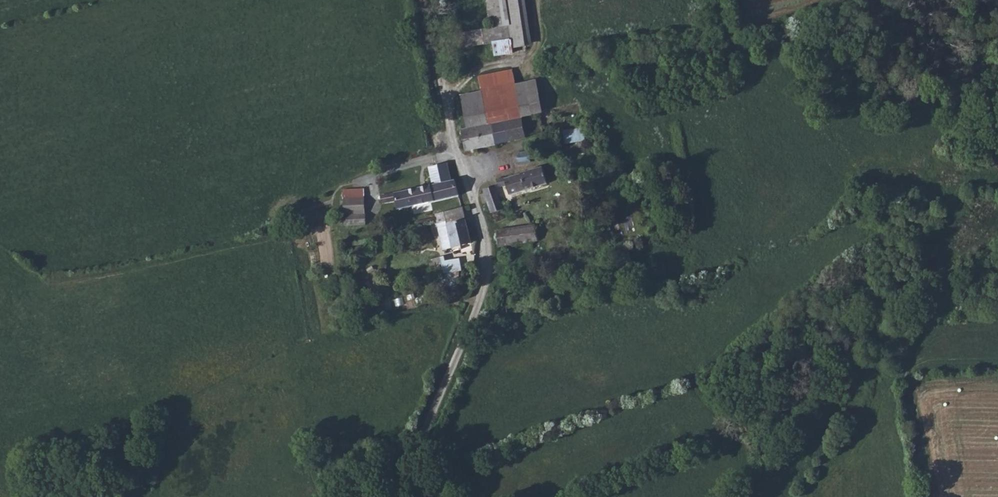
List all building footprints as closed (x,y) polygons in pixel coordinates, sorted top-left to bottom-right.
[(494,0),(485,0),(491,28),(498,27),(494,0)] [(498,27),(511,24),(506,0),(494,0),(498,27)] [(498,27),(498,30),(514,27),(518,41),(512,42),(514,52),(533,47),(525,0),(506,0),(511,24),(498,27)] [(514,27),(498,30),(503,60),(515,58),(514,52),(512,42),(518,41),(514,27)] [(503,60),(498,30),(457,37),(461,54),(494,46),(497,61),(503,60)] [(515,73),(477,80),(481,95),(460,101),(467,133),(524,121),(541,118),(535,85),(518,89),(515,73)] [(539,84),(535,85),(541,118),(543,117),(546,116),(539,84)] [(528,139),(545,135),(548,135),(543,117),(541,118),(524,121),(528,139)] [(467,133),(459,135),(466,155),(529,142),(528,139),(524,121),(467,133)] [(586,142),(585,128),(565,129),(565,143),(586,142)] [(592,155),(590,147),(570,150),(572,158),(592,155)] [(534,157),(522,159),(523,169),(536,168),(534,157)] [(460,204),(456,184),(451,186),(447,170),(430,174),(434,191),(381,205),(384,212),(397,210),(399,218),(460,204)] [(512,201),(550,193),(547,176),(507,184),(507,183),(499,184),(501,192),(508,191),(512,201)] [(502,216),(495,193),(486,196),(493,219),(502,216)] [(347,223),(368,223),(368,198),(346,198),(347,223)] [(438,220),(439,226),(446,255),(472,250),(462,215),(438,220)] [(369,235),(368,223),(347,223),(348,235),(369,235)] [(537,231),(494,238),(499,253),(509,251),(532,247),(541,245),(537,231)] [(532,247),(509,251),(511,258),(533,253),(532,247)] [(443,260),(446,275),(464,272),(461,256),(443,260)] [(441,257),(430,260),(432,269),(443,266),(441,257)]
